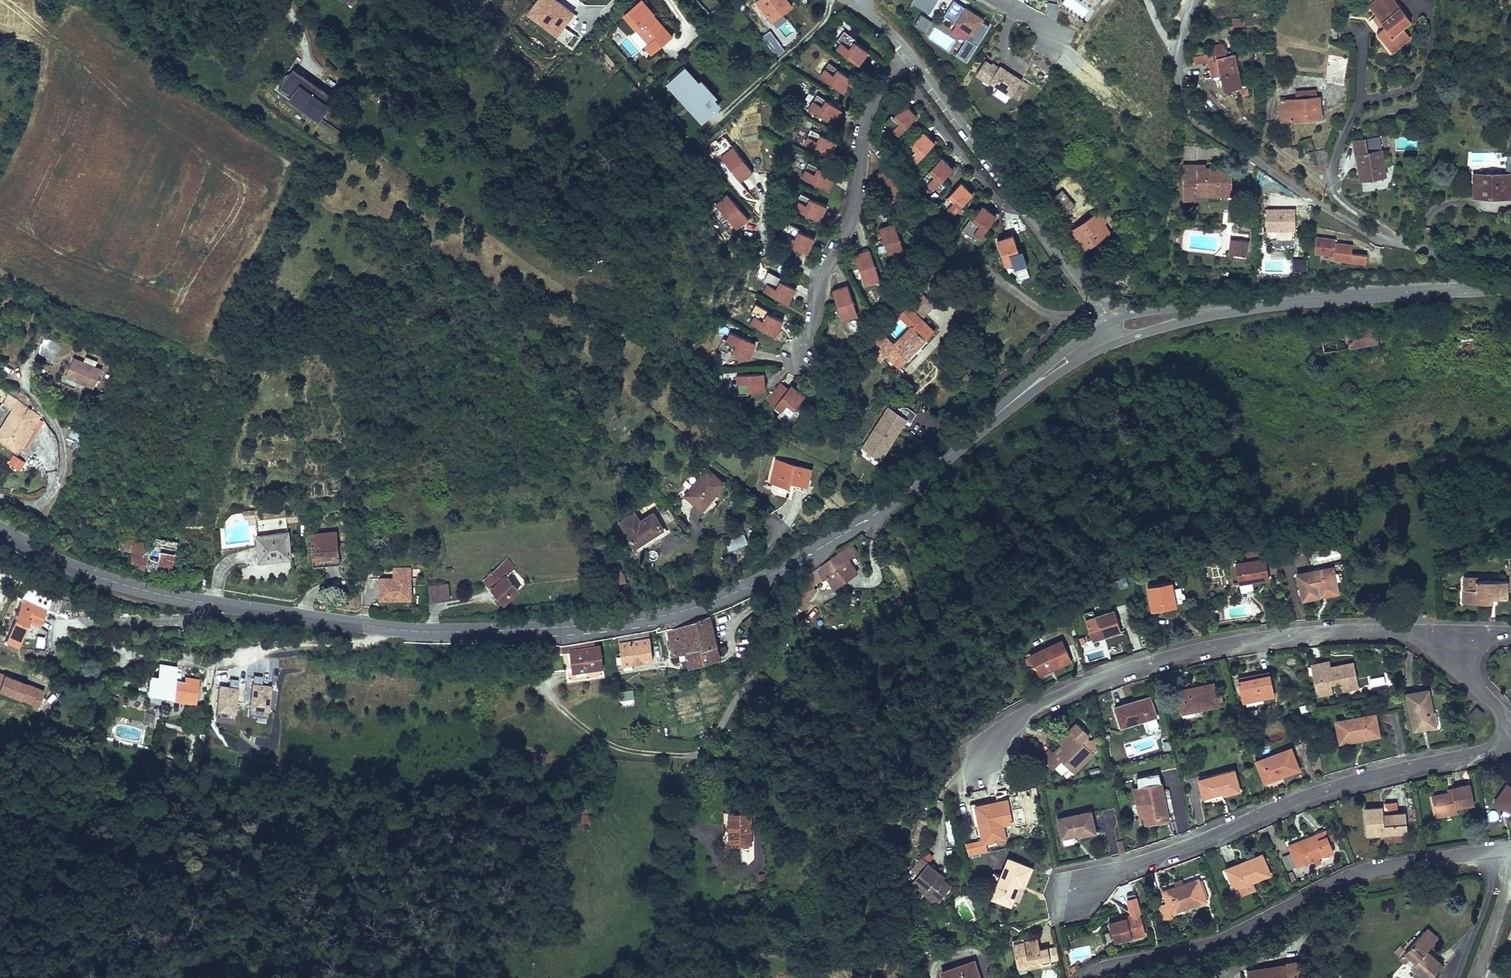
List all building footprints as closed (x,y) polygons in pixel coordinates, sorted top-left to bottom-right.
[(573,14),(554,0),(539,0),(527,16),(556,37),(573,14)] [(672,36),(652,15),(653,14),(640,0),(639,0),(622,16),(648,43),(644,47),(652,54),(672,36)] [(757,2),(772,21),(792,6),(787,0),(760,0),(757,2)] [(910,2),(928,13),(936,0),(911,0),(910,2)] [(954,0),(953,0),(944,14),(970,32),(956,54),(966,60),(989,26),(982,21),(983,19),(954,0)] [(1090,9),(1076,0),(1063,0),(1061,3),(1084,18),(1090,9)] [(1389,48),(1404,37),(1398,29),(1401,26),(1410,19),(1394,0),(1375,0),(1368,6),(1376,15),(1384,26),(1381,29),(1377,32),(1389,48)] [(930,21),(921,15),(914,26),(924,31),(930,21)] [(1372,18),(1381,29),(1384,26),(1376,15),(1372,18)] [(802,21),(807,27),(813,22),(808,16),(802,21)] [(787,37),(796,29),(785,17),(776,25),(787,37)] [(1240,25),(1240,17),(1232,17),(1232,25),(1240,25)] [(1401,26),(1403,28),(1411,21),(1410,19),(1401,26)] [(1404,37),(1406,39),(1410,36),(1403,28),(1401,26),(1398,29),(1404,37)] [(836,49),(859,65),(869,51),(855,41),(856,39),(844,30),(837,40),(841,43),(836,49)] [(770,31),(761,37),(776,58),(785,52),(770,31)] [(1406,39),(1404,37),(1389,48),(1392,51),(1406,39)] [(1231,88),(1230,85),(1242,82),(1240,75),(1237,61),(1253,57),(1251,49),(1231,53),(1231,50),(1225,51),(1224,43),(1211,46),(1212,53),(1194,57),(1195,64),(1209,61),(1217,59),(1218,67),(1211,69),(1212,78),(1220,76),(1224,90),(1231,88)] [(766,51),(761,55),(770,65),(774,60),(766,51)] [(1329,55),(1325,80),(1344,83),(1348,58),(1329,55)] [(1000,69),(986,59),(977,73),(990,82),(992,80),(1011,94),(1022,79),(1002,66),(1000,69)] [(1209,61),(1211,69),(1218,67),(1217,59),(1209,61)] [(829,63),(820,76),(844,93),(853,79),(829,63)] [(686,64),(666,82),(701,121),(722,103),(716,97),(718,95),(702,77),(700,79),(686,64)] [(330,92),(294,67),(279,88),(315,114),(330,92)] [(1242,95),(1249,94),(1247,85),(1243,86),(1235,87),(1236,90),(1241,89),(1242,95)] [(808,109),(833,123),(842,109),(817,95),(808,109)] [(1281,100),(1282,120),(1321,117),(1319,97),(1316,97),(1297,99),(1281,100)] [(899,135),(917,115),(905,103),(893,116),(891,115),(881,126),(890,133),(893,130),(899,135)] [(804,145),(831,156),(837,141),(811,130),(804,145)] [(915,163),(935,142),(923,131),(903,152),(915,163)] [(1386,175),(1379,137),(1354,142),(1361,179),(1386,175)] [(733,147),(720,157),(740,183),(753,172),(733,147)] [(1312,152),(1315,165),(1327,162),(1328,153),(1327,148),(1312,152)] [(934,189),(954,168),(942,157),(922,178),(934,189)] [(1231,183),(1231,162),(1183,162),(1183,199),(1198,199),(1198,197),(1198,193),(1219,192),(1228,192),(1228,183),(1231,183)] [(835,174),(808,163),(802,177),(828,189),(835,174)] [(903,198),(892,168),(877,173),(887,204),(903,198)] [(1510,197),(1510,174),(1479,173),(1479,196),(1510,197)] [(953,215),(973,193),(961,182),(941,204),(953,215)] [(1052,200),(1064,214),(1074,205),(1062,192),(1052,200)] [(827,206),(800,193),(794,208),(820,220),(827,206)] [(715,206),(736,229),(748,219),(727,195),(715,206)] [(1085,222),(1080,215),(1089,209),(1086,204),(1066,217),(1086,248),(1109,233),(1103,223),(1101,221),(1104,219),(1099,212),(1085,222)] [(974,234),(980,238),(996,215),(990,211),(982,206),(972,220),(970,218),(962,231),(971,237),(974,234)] [(1294,208),(1266,208),(1266,238),(1295,238),(1294,208)] [(782,242),(808,253),(815,238),(799,231),(800,228),(786,222),(782,233),(786,235),(782,242)] [(879,228),(890,259),(905,253),(895,223),(879,228)] [(1013,265),(1015,269),(1026,265),(1021,250),(1019,251),(1013,235),(997,241),(1006,267),(1013,265)] [(1315,236),(1314,252),(1332,254),(1332,258),(1364,261),(1365,253),(1351,251),(1352,243),(1334,241),(1335,238),(1315,236)] [(1247,254),(1249,240),(1230,238),(1228,252),(1247,254)] [(854,254),(865,285),(880,279),(870,249),(854,254)] [(764,263),(774,267),(776,261),(766,257),(764,263)] [(1292,271),(1307,272),(1307,260),(1293,259),(1292,271)] [(764,291),(788,303),(796,288),(781,280),(782,278),(768,271),(763,282),(767,284),(764,291)] [(1054,283),(1061,290),(1066,286),(1059,278),(1054,283)] [(832,290),(843,320),(858,315),(848,285),(832,290)] [(922,293),(910,305),(923,318),(935,305),(922,293)] [(751,323),(776,335),(783,320),(768,312),(769,310),(756,303),(750,314),(754,316),(751,323)] [(887,354),(894,362),(900,368),(908,359),(908,360),(927,340),(926,339),(934,331),(908,307),(900,316),(896,313),(879,331),(878,330),(871,339),(875,343),(875,344),(878,346),(873,353),(881,360),(883,358),(887,354)] [(1312,339),(1315,353),(1378,342),(1375,326),(1353,330),(1345,333),(1312,339)] [(730,333),(727,340),(723,338),(719,349),(733,354),(734,352),(750,358),(756,342),(730,333)] [(54,360),(61,343),(44,337),(37,355),(54,360)] [(1475,352),(1474,338),(1461,338),(1461,352),(1475,352)] [(887,354),(883,358),(890,366),(894,362),(887,354)] [(73,358),(66,376),(94,387),(101,370),(95,367),(97,362),(86,357),(83,363),(73,358)] [(737,375),(737,382),(733,383),(734,394),(749,393),(748,391),(766,389),(764,372),(737,375)] [(787,422),(796,410),(794,409),(805,395),(792,384),(789,388),(781,382),(767,400),(780,411),(778,415),(787,422)] [(0,431),(0,440),(18,451),(24,441),(20,438),(36,413),(19,402),(7,394),(1,403),(13,410),(0,431)] [(906,419),(912,423),(918,413),(909,408),(902,408),(899,414),(889,409),(864,449),(881,459),(906,419)] [(36,413),(20,438),(24,441),(40,416),(36,413)] [(67,438),(66,446),(77,451),(86,435),(73,428),(67,438)] [(20,472),(26,462),(13,454),(7,464),(20,472)] [(776,460),(771,482),(789,486),(790,481),(807,485),(811,469),(776,460)] [(693,501),(695,499),(704,506),(705,506),(708,509),(717,498),(713,495),(724,483),(707,469),(685,495),(693,501)] [(695,499),(693,501),(702,509),(704,506),(695,499)] [(58,514),(54,525),(63,528),(67,518),(58,514)] [(665,533),(653,514),(640,523),(634,514),(621,523),(638,551),(665,533)] [(311,534),(314,565),(340,563),(337,532),(311,534)] [(257,537),(260,561),(291,557),(288,533),(257,537)] [(744,535),(724,542),(728,552),(748,545),(744,535)] [(147,541),(121,536),(120,540),(146,546),(146,545),(147,541)] [(148,568),(150,559),(153,546),(146,545),(146,546),(120,540),(118,548),(132,551),(131,563),(138,564),(138,565),(148,568)] [(158,571),(160,560),(164,561),(175,562),(177,546),(154,542),(153,546),(150,559),(152,559),(150,570),(158,571)] [(851,543),(841,549),(847,558),(857,551),(851,543)] [(884,548),(882,550),(881,553),(881,556),(881,557),(882,560),(883,562),(892,555),(885,547),(884,548)] [(802,610),(816,591),(812,587),(816,582),(828,576),(834,588),(857,572),(847,558),(841,549),(809,573),(792,598),(794,600),(802,610)] [(1236,562),(1241,592),(1247,591),(1248,589),(1253,589),(1252,581),(1268,578),(1264,558),(1236,562)] [(505,602),(518,590),(506,577),(515,569),(507,560),(493,573),(491,571),(488,574),(490,576),(485,580),(493,589),(495,587),(498,591),(496,593),(505,602)] [(611,569),(614,584),(627,581),(625,573),(623,573),(622,567),(611,569)] [(1303,600),(1338,592),(1333,567),(1297,574),(1303,600)] [(380,579),(381,598),(410,598),(410,568),(394,569),(395,579),(380,579)] [(1463,576),(1463,588),(1470,588),(1470,579),(1477,580),(1477,577),(1463,576)] [(1463,588),(1463,602),(1492,602),(1492,594),(1496,594),(1495,598),(1506,598),(1507,580),(1477,580),(1470,579),(1470,588),(1463,588)] [(1147,586),(1152,610),(1176,606),(1184,605),(1186,602),(1185,597),(1182,595),(1181,590),(1173,591),(1172,582),(1147,586)] [(429,587),(431,602),(450,600),(449,585),(429,587)] [(15,618),(5,640),(19,646),(22,637),(20,636),(27,618),(41,624),(47,610),(58,615),(64,600),(53,595),(52,598),(30,588),(19,598),(14,607),(10,616),(15,618)] [(794,600),(789,611),(795,616),(802,610),(794,600)] [(1086,620),(1092,640),(1121,631),(1114,610),(1086,620)] [(674,654),(686,651),(689,663),(719,654),(709,615),(668,629),(674,654)] [(619,640),(623,664),(653,660),(650,639),(645,639),(644,636),(619,640)] [(1031,656),(1038,673),(1051,667),(1050,665),(1053,663),(1055,667),(1071,660),(1062,640),(1046,647),(1047,649),(1031,656)] [(570,652),(573,672),(566,673),(567,683),(605,677),(600,646),(594,647),(594,641),(569,645),(570,652)] [(1312,668),(1318,696),(1332,693),(1330,684),(1340,682),(1342,691),(1358,688),(1353,663),(1329,667),(1328,661),(1321,663),(1322,666),(1312,668)] [(195,693),(198,677),(184,675),(183,681),(179,680),(179,676),(149,671),(146,687),(169,691),(169,694),(181,696),(181,690),(195,693)] [(1238,682),(1242,701),(1274,695),(1270,675),(1238,682)] [(267,717),(269,685),(251,683),(249,716),(267,717)] [(1176,691),(1181,713),(1218,706),(1217,702),(1215,695),(1213,683),(1176,691)] [(215,712),(235,714),(237,687),(216,685),(215,712)] [(1410,712),(1414,730),(1438,726),(1435,712),(1432,712),(1428,689),(1407,694),(1410,708),(1412,708),(1412,711),(1410,712)] [(1115,707),(1121,727),(1156,716),(1150,696),(1115,707)] [(1476,707),(1469,715),(1477,721),(1484,714),(1476,707)] [(1336,721),(1340,742),(1360,738),(1359,734),(1363,733),(1363,735),(1378,732),(1375,714),(1336,721)] [(1061,761),(1074,773),(1094,753),(1082,741),(1089,734),(1076,722),(1069,729),(1073,733),(1061,745),(1054,753),(1050,749),(1042,758),(1053,769),(1061,761)] [(1058,741),(1061,745),(1073,733),(1069,729),(1058,741)] [(1299,769),(1291,748),(1256,762),(1264,782),(1279,776),(1278,774),(1281,773),(1282,775),(1299,769)] [(239,757),(238,766),(247,767),(248,759),(239,757)] [(1199,779),(1204,797),(1219,793),(1218,791),(1222,790),(1223,794),(1240,790),(1234,769),(1199,779)] [(1136,777),(1138,786),(1160,782),(1158,773),(1136,777)] [(1144,817),(1146,825),(1169,820),(1161,782),(1160,782),(1138,786),(1144,817)] [(1457,810),(1456,807),(1474,804),(1470,784),(1451,788),(1452,789),(1452,793),(1449,794),(1449,792),(1432,796),(1436,814),(1457,810)] [(1494,802),(1510,813),(1510,787),(1507,784),(1494,802)] [(1140,818),(1144,817),(1138,786),(1134,787),(1140,818)] [(749,787),(749,802),(761,803),(761,788),(749,787)] [(1005,838),(998,802),(970,807),(973,823),(974,824),(976,825),(977,825),(980,825),(984,842),(1005,838)] [(1387,806),(1388,814),(1396,814),(1395,804),(1387,805),(1387,806)] [(1365,808),(1367,835),(1386,833),(1404,832),(1407,832),(1405,813),(1396,814),(1388,814),(1387,806),(1365,808)] [(1058,818),(1062,837),(1073,835),(1072,832),(1078,831),(1079,836),(1095,832),(1091,811),(1058,818)] [(729,814),(729,841),(751,841),(751,813),(729,814)] [(1287,846),(1296,867),(1334,851),(1330,842),(1337,839),(1332,827),(1315,834),(1317,839),(1304,845),(1302,840),(1287,846)] [(1404,832),(1386,833),(1387,841),(1405,839),(1404,832)] [(1315,834),(1302,840),(1304,845),(1317,839),(1315,834)] [(1124,852),(1122,841),(1116,842),(1117,853),(1124,852)] [(1228,872),(1238,896),(1255,889),(1251,881),(1270,873),(1262,854),(1242,862),(1244,866),(1228,872)] [(1001,876),(992,897),(1010,905),(1018,887),(1016,887),(1018,883),(1024,886),(1031,868),(1009,858),(1001,876)] [(1226,869),(1228,872),(1244,866),(1242,862),(1226,869)] [(938,875),(940,873),(928,863),(912,881),(924,892),(926,889),(939,900),(951,886),(943,879),(938,875)] [(988,895),(992,897),(1001,876),(994,873),(988,886),(991,888),(988,895)] [(1160,906),(1164,920),(1173,917),(1171,913),(1206,901),(1205,897),(1207,897),(1202,880),(1199,881),(1198,879),(1183,884),(1177,886),(1163,891),(1167,903),(1160,906)] [(939,900),(926,889),(924,892),(923,893),(936,904),(939,900)] [(1109,921),(1114,942),(1146,934),(1140,912),(1132,914),(1133,916),(1122,919),(1121,918),(1109,921)] [(1424,931),(1435,941),(1438,938),(1426,928),(1424,931)] [(1424,977),(1432,977),(1443,966),(1426,951),(1435,941),(1424,931),(1415,941),(1406,951),(1411,956),(1417,961),(1412,967),(1424,977)] [(1013,942),(1018,965),(1041,960),(1043,965),(1051,964),(1048,947),(1040,949),(1038,938),(1024,940),(1013,942)] [(1403,948),(1406,951),(1415,941),(1412,938),(1403,948)] [(1411,956),(1406,951),(1400,957),(1406,962),(1411,956)] [(1019,970),(1043,965),(1041,960),(1018,965),(1019,970)] [(944,977),(980,977),(974,961),(942,971),(944,977)] [(1286,964),(1287,969),(1289,977),(1297,977),(1294,961),(1286,963),(1286,964)] [(1289,977),(1287,969),(1272,971),(1271,966),(1256,969),(1256,974),(1247,975),(1248,977),(1289,977)]
